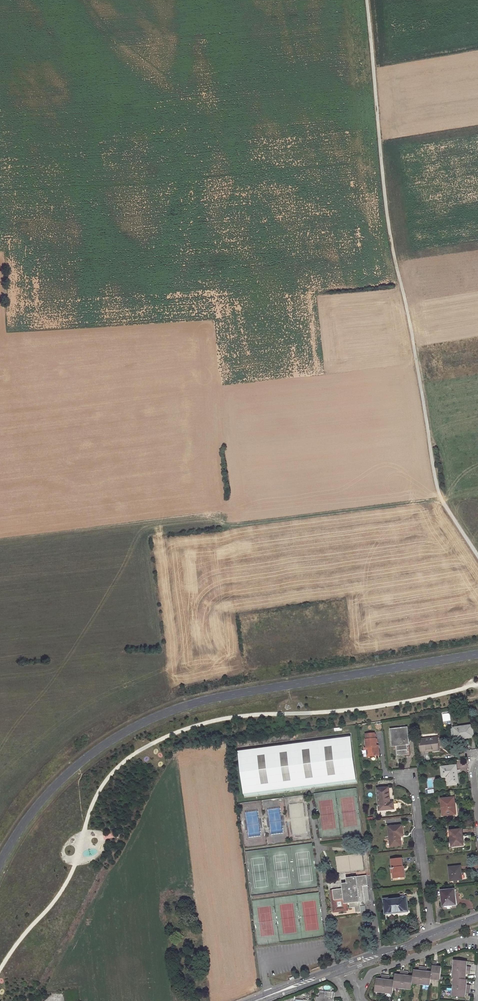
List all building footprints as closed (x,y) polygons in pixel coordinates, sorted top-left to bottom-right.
[(455,738),(467,737),(467,738),(474,737),(472,725),(454,728),(455,738)] [(391,730),(393,742),(397,742),(398,755),(403,754),(407,753),(406,744),(409,744),(407,728),(391,730)] [(377,747),(376,738),(375,738),(375,733),(366,734),(366,739),(367,748),(368,748),(369,757),(379,756),(379,748),(377,747)] [(244,796),(357,782),(351,734),(238,748),(244,796)] [(419,740),(422,763),(431,762),(429,751),(440,750),(439,747),(444,746),(443,740),(439,741),(438,738),(419,740)] [(457,774),(456,765),(441,767),(443,777),(447,777),(448,785),(459,784),(457,774)] [(377,789),(379,806),(382,805),(382,810),(395,809),(394,805),(394,802),(390,802),(389,787),(377,789)] [(441,799),(443,816),(455,814),(455,807),(456,807),(455,804),(455,801),(453,801),(452,797),(441,799)] [(388,827),(391,847),(401,845),(401,840),(400,836),(400,834),(403,833),(402,825),(388,827)] [(463,836),(462,829),(450,831),(452,841),(453,841),(454,846),(464,845),(463,836)] [(403,871),(402,867),(403,866),(402,858),(391,859),(392,868),(390,868),(391,869),(394,869),(394,873),(393,873),(394,878),(405,877),(404,871),(403,871)] [(454,880),(457,880),(462,879),(461,873),(461,866),(449,867),(451,881),(454,880)] [(350,908),(355,907),(356,912),(361,912),(361,911),(366,911),(365,906),(362,906),(361,902),(370,901),(367,875),(346,878),(347,883),(342,883),(343,889),(333,890),(334,900),(344,899),(345,904),(350,903),(350,908)] [(455,896),(454,889),(441,891),(443,906),(456,904),(455,896)] [(334,912),(348,910),(347,903),(345,904),(344,899),(334,900),(333,890),(331,890),(334,912)] [(396,913),(408,911),(406,897),(384,899),(385,914),(396,913)] [(468,961),(455,960),(454,969),(470,971),(471,967),(467,966),(467,965),(468,961)] [(433,962),(432,972),(431,979),(440,980),(441,976),(442,967),(437,966),(437,962),(433,962)] [(414,970),(413,976),(413,983),(422,984),(424,967),(420,966),(419,971),(414,970)] [(427,967),(424,967),(422,984),(430,985),(431,979),(432,972),(427,971),(427,967)] [(470,971),(454,969),(453,978),(455,978),(466,979),(466,974),(470,975),(470,971)] [(395,974),(394,981),(393,987),(403,988),(404,971),(401,971),(400,975),(395,974)] [(409,972),(404,971),(403,988),(412,989),(413,983),(413,976),(408,976),(409,972)] [(381,979),(377,979),(375,991),(384,992),(386,976),(382,975),(381,979)] [(390,976),(386,976),(384,992),(393,993),(393,987),(394,981),(390,980),(390,976)] [(468,979),(466,979),(455,978),(454,987),(470,989),(471,985),(467,985),(468,979)] [(470,993),(470,989),(454,987),(453,996),(466,997),(466,993),(470,993)] [(334,998),(335,992),(326,992),(325,994),(320,993),(319,997),(317,997),(316,1000),(334,1000),(334,998)]
